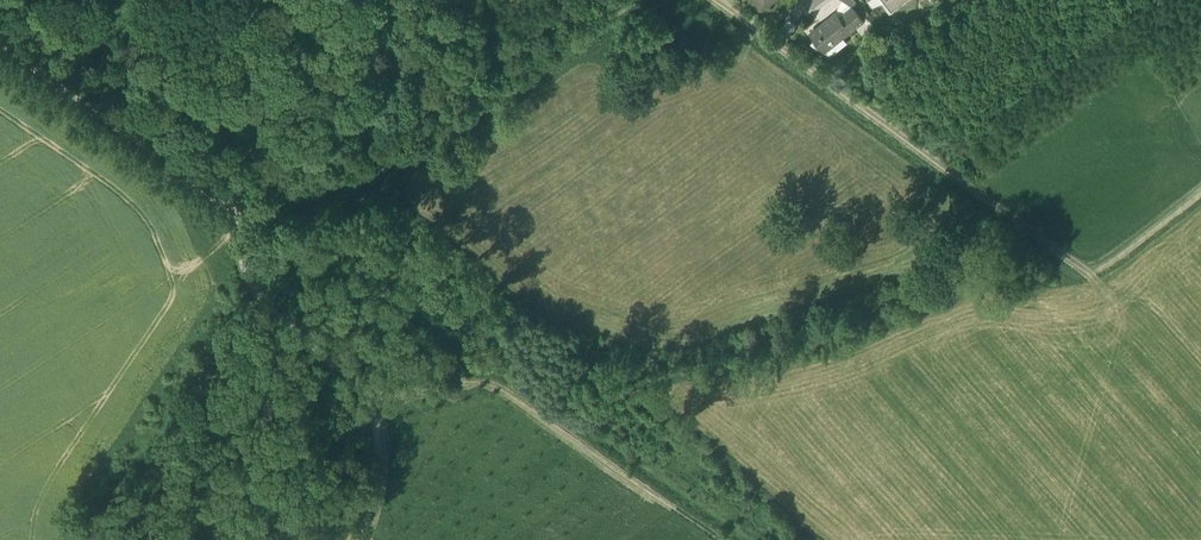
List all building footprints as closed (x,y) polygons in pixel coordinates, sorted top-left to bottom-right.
[(892,10),(905,0),(884,0),(892,10)] [(854,7),(841,17),(851,29),(863,20),(854,7)] [(837,12),(810,32),(824,50),(832,44),(842,36),(851,29),(841,17),(837,12)] [(842,36),(832,44),(837,50),(847,42),(842,36)]
